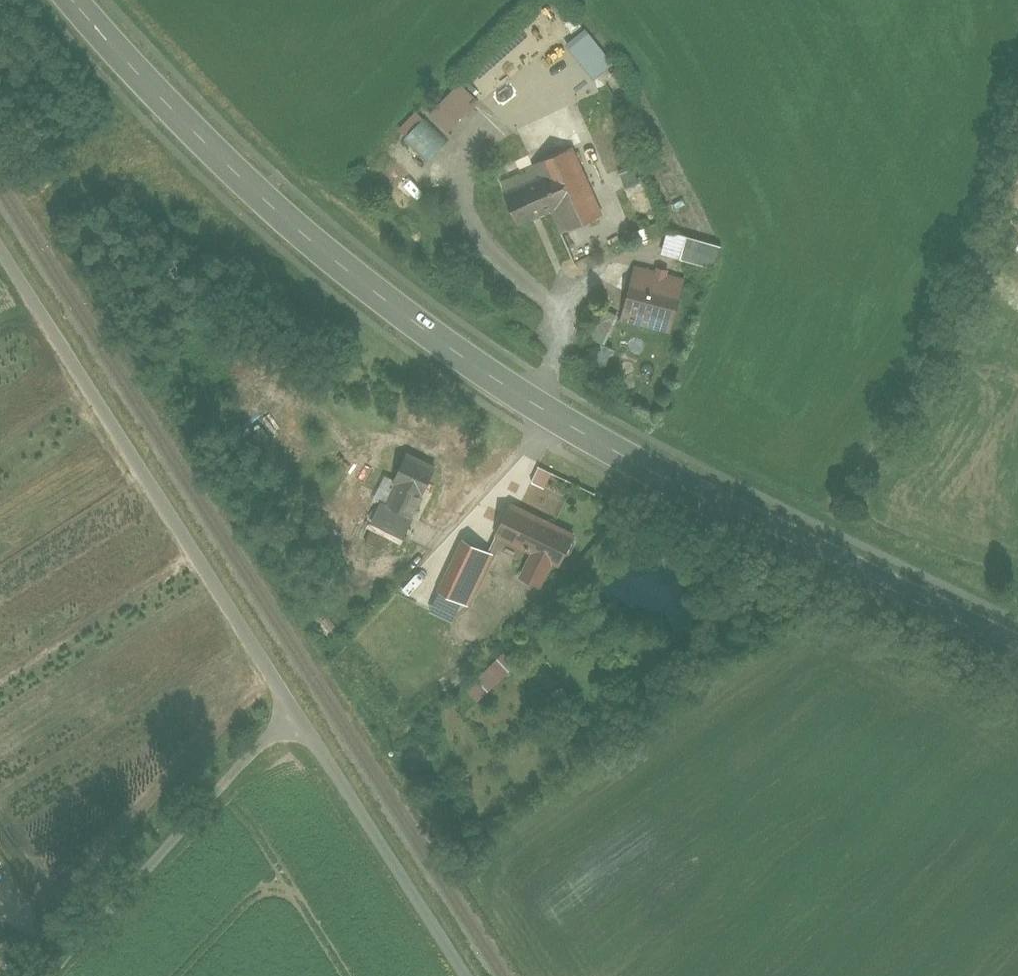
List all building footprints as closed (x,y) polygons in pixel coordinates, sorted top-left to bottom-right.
[(594,25),(575,40),(602,74),(621,59),(594,25)] [(466,81),(436,111),(454,129),(484,99),(466,81)] [(451,139),(427,115),(408,135),(432,158),(451,139)] [(609,212),(579,143),(537,161),(543,175),(558,209),(568,231),(609,212)] [(558,209),(543,175),(510,190),(525,223),(558,209)] [(726,243),(674,229),(668,252),(720,267),(726,243)] [(687,277),(638,265),(626,318),(674,329),(687,277)] [(623,315),(604,305),(590,332),(609,342),(623,315)] [(445,465),(414,451),(402,480),(408,483),(432,493),(445,465)] [(534,479),(546,486),(553,471),(541,465),(534,479)] [(432,493),(408,483),(399,505),(418,513),(423,515),(432,493)] [(387,500),(378,520),(410,534),(418,513),(399,505),(387,500)] [(582,533),(519,502),(503,533),(538,550),(561,562),(567,564),(582,533)] [(501,556),(470,540),(446,586),(478,602),(501,556)] [(561,562),(538,550),(526,574),(549,586),(561,562)] [(440,581),(419,583),(420,595),(440,594),(440,581)] [(513,647),(472,686),(484,700),(525,660),(513,647)]
